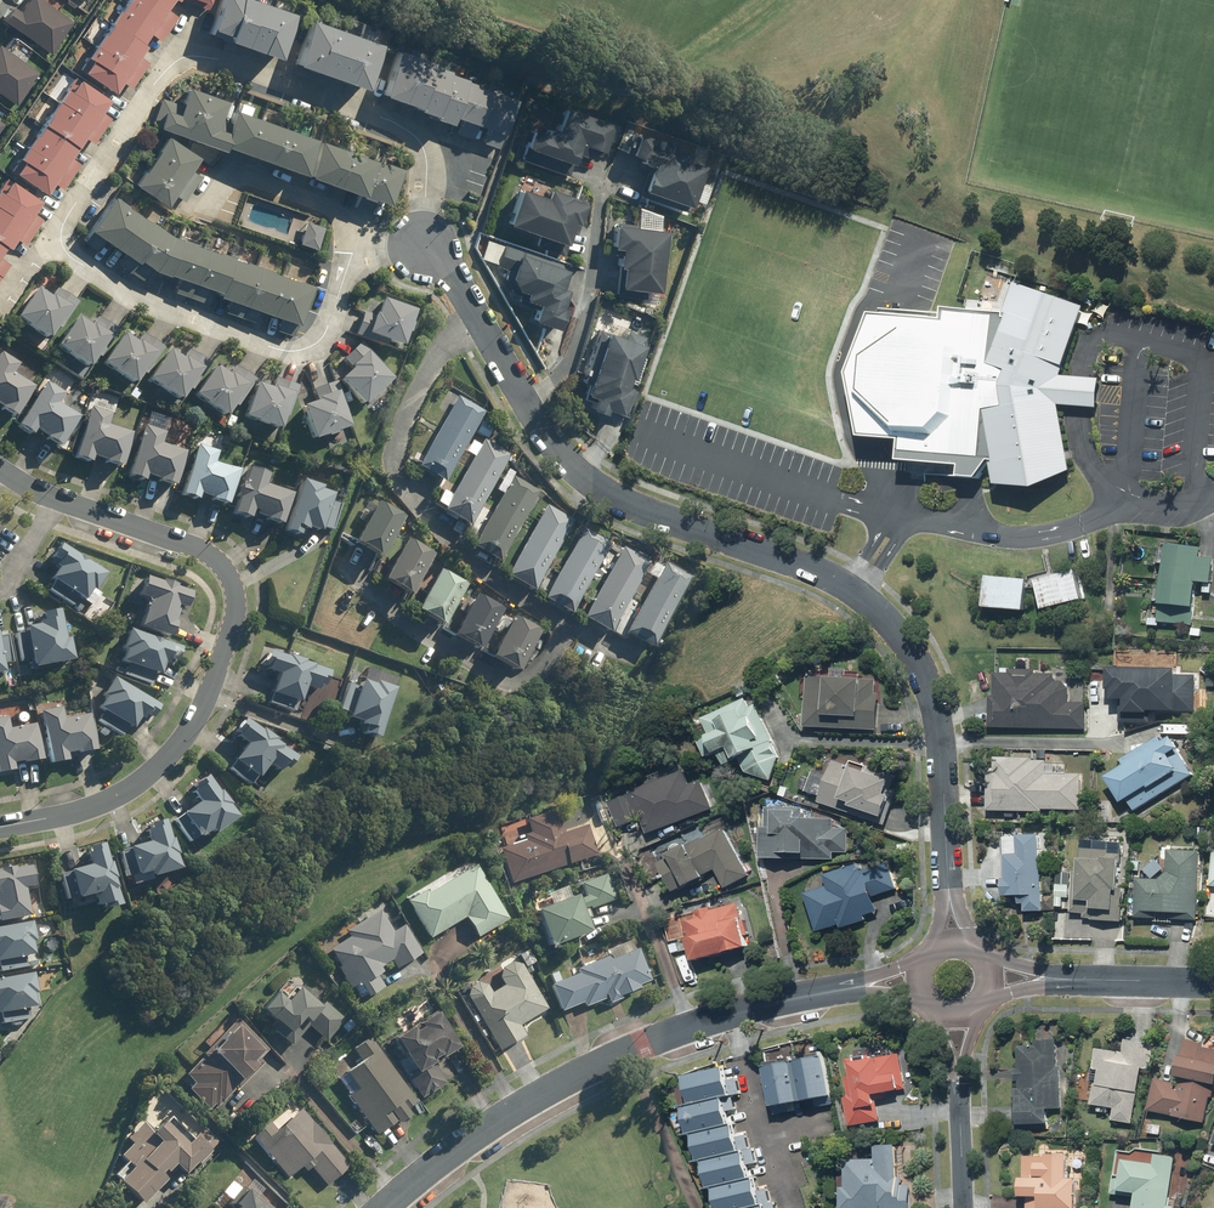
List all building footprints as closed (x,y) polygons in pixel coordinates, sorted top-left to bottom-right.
[(6,20),(52,51),(74,19),(47,0),(20,0),(6,20)] [(203,0),(136,0),(91,64),(118,83),(176,0),(201,8),(203,0)] [(199,32),(271,56),(284,17),(235,0),(210,0),(199,32)] [(300,25),(286,65),(358,89),(371,49),(300,25)] [(20,104),(43,71),(0,42),(0,90),(20,104)] [(493,82),(399,50),(381,101),(477,134),(493,82)] [(80,71),(15,163),(50,187),(116,95),(80,71)] [(169,82),(157,119),(309,169),(321,131),(169,82)] [(608,133),(535,110),(519,159),(570,176),(580,146),(601,153),(608,133)] [(170,130),(140,176),(175,199),(205,153),(170,130)] [(690,154),(628,132),(621,151),(656,163),(645,194),(690,210),(704,169),(687,163),(690,154)] [(407,162),(325,136),(315,169),(397,194),(407,162)] [(590,195),(524,172),(504,228),(571,252),(590,195)] [(0,189),(0,264),(45,201),(10,176),(0,189)] [(167,224),(166,225),(120,193),(97,225),(155,265),(157,264),(303,318),(317,280),(167,224)] [(320,245),(328,225),(310,218),(302,239),(320,245)] [(662,291),(666,231),(620,224),(623,288),(662,291)] [(573,270),(519,253),(510,278),(524,300),(540,306),(537,322),(562,332),(573,270)] [(998,468),(1001,485),(1072,472),(1057,404),(1095,404),(1096,373),(1056,371),(1075,302),(1011,283),(1001,316),(876,310),(854,377),(867,440),(909,441),(908,465),(998,468)] [(24,314),(53,333),(72,304),(43,285),(24,314)] [(373,290),(360,326),(406,341),(419,305),(373,290)] [(65,345),(95,364),(114,335),(84,316),(65,345)] [(627,339),(599,328),(580,410),(603,418),(608,409),(624,421),(648,340),(632,329),(627,339)] [(107,361),(137,380),(156,351),(126,331),(107,361)] [(368,402),(396,375),(367,345),(339,371),(368,402)] [(156,376),(186,395),(205,365),(175,346),(156,376)] [(18,414),(38,385),(13,369),(20,360),(6,350),(0,358),(0,402),(18,414)] [(202,393),(232,412),(251,382),(221,363),(202,393)] [(35,433),(39,427),(63,444),(83,415),(58,399),(65,389),(51,380),(21,423),(35,433)] [(261,381),(249,413),(285,426),(297,394),(261,381)] [(357,424),(343,386),(305,400),(318,437),(357,424)] [(446,482),(475,433),(487,440),(494,428),(482,420),(487,412),(458,395),(418,466),(446,482)] [(111,423),(116,410),(94,403),(89,416),(76,456),(121,470),(134,430),(111,423)] [(165,444),(169,432),(147,424),(143,437),(130,477),(175,491),(188,451),(165,444)] [(512,456),(485,440),(443,509),(471,526),(512,456)] [(219,462),(223,450),(201,443),(197,455),(196,455),(183,495),(228,509),(241,470),(219,462)] [(274,483),(278,470),(256,463),(252,476),(239,515),(284,530),(296,490),(274,483)] [(472,548),(475,550),(471,556),(486,565),(490,558),(500,564),(541,493),(514,477),(472,548)] [(339,488),(309,478),(293,527),(322,537),(339,488)] [(405,517),(377,502),(354,545),(382,560),(405,517)] [(577,522),(548,505),(507,577),(535,593),(577,522)] [(612,543),(586,528),(545,597),(571,612),(612,543)] [(435,557),(406,541),(383,582),(412,598),(435,557)] [(1196,586),(1202,587),(1201,594),(1210,595),(1213,561),(1210,560),(1198,559),(1199,548),(1163,545),(1157,623),(1192,626),(1196,586)] [(106,576),(61,546),(51,561),(59,566),(51,579),(84,602),(92,589),(95,592),(106,576)] [(650,567),(623,551),(586,615),(613,631),(650,567)] [(693,578),(666,562),(626,632),(653,648),(693,578)] [(467,588),(439,572),(416,613),(444,628),(467,588)] [(1079,603),(1072,574),(1034,583),(1041,612),(1079,603)] [(193,594),(145,578),(140,593),(151,597),(140,628),(170,638),(180,609),(187,612),(193,594)] [(981,611),(1020,614),(1023,584),(984,580),(981,611)] [(506,612),(478,596),(453,637),(480,654),(506,612)] [(20,661),(32,659),(34,668),(73,661),(69,639),(65,640),(60,611),(42,614),(43,622),(37,623),(38,627),(26,629),(27,633),(15,635),(20,661)] [(542,632),(514,617),(491,658),(519,674),(542,632)] [(183,648),(128,629),(120,652),(125,653),(122,663),(160,676),(164,663),(176,667),(183,648)] [(0,636),(0,676),(3,676),(2,664),(11,662),(7,635),(0,636)] [(287,657),(286,660),(268,654),(263,670),(277,675),(267,704),(297,714),(305,689),(318,693),(321,686),(325,687),(329,674),(307,667),(308,664),(287,657)] [(804,680),(802,730),(877,732),(878,695),(875,695),(875,681),(859,681),(859,672),(829,671),(829,681),(804,680)] [(1105,673),(1105,693),(1108,693),(1108,702),(1121,702),(1120,726),(1149,727),(1149,715),(1192,717),(1194,677),(1105,673)] [(987,698),(986,728),(1085,732),(1086,706),(1067,705),(1068,684),(1052,684),(1052,678),(994,675),(993,698),(987,698)] [(159,707),(114,678),(103,695),(105,697),(98,708),(133,731),(140,720),(145,723),(149,715),(153,718),(159,707)] [(376,686),(362,682),(349,720),(361,724),(358,735),(378,741),(396,689),(377,682),(376,686)] [(738,761),(744,773),(769,783),(777,758),(754,706),(748,709),(744,701),(699,721),(707,739),(701,742),(708,757),(716,753),(723,767),(738,761)] [(62,709),(42,712),(50,765),(67,763),(66,757),(95,753),(90,716),(63,720),(62,709)] [(0,720),(0,776),(15,773),(13,765),(41,760),(35,726),(10,730),(8,718),(0,720)] [(296,759),(246,720),(234,734),(248,745),(229,770),(252,788),(270,764),(283,775),(296,759)] [(1160,746),(1157,741),(1119,764),(1122,769),(1102,781),(1118,807),(1126,802),(1133,812),(1192,776),(1171,740),(1160,746)] [(986,762),(985,813),(1041,814),(1041,811),(1080,812),(1080,777),(1044,776),(1044,763),(986,762)] [(817,800),(815,805),(886,828),(901,781),(869,770),(867,778),(846,771),(847,769),(830,763),(825,778),(813,774),(805,796),(817,800)] [(684,775),(609,806),(619,830),(641,821),(648,838),(711,812),(699,782),(688,786),(684,775)] [(221,791),(218,793),(207,776),(189,788),(200,804),(176,821),(189,841),(197,835),(201,840),(212,832),(214,835),(236,820),(228,808),(231,806),(221,791)] [(804,812),(763,810),(762,831),(758,831),(757,862),(790,863),(790,860),(834,862),(834,854),(848,854),(848,830),(832,830),(832,824),(804,823),(804,812)] [(508,885),(593,856),(583,826),(560,834),(552,811),(518,822),(524,840),(496,850),(508,885)] [(179,872),(173,840),(170,841),(167,823),(147,827),(150,843),(119,849),(124,879),(150,874),(151,878),(179,872)] [(749,878),(726,829),(655,863),(671,897),(702,882),(700,879),(713,873),(722,891),(749,878)] [(1041,913),(1039,840),(1001,841),(1003,908),(1023,907),(1023,914),(1041,913)] [(1119,925),(1122,856),(1122,841),(1081,840),(1081,864),(1075,864),(1074,880),(1070,880),(1069,915),(1083,915),(1083,919),(1093,919),(1093,925),(1119,925)] [(112,863),(109,864),(104,844),(85,849),(90,869),(60,876),(66,903),(95,896),(99,914),(120,909),(113,882),(116,882),(112,863)] [(1167,853),(1166,875),(1158,881),(1140,881),(1136,880),(1134,921),(1154,922),(1154,917),(1180,918),(1180,921),(1196,922),(1200,854),(1167,853)] [(896,890),(887,864),(857,874),(855,867),(821,878),(825,889),(801,897),(813,935),(838,927),(839,931),(864,922),(863,920),(877,915),(871,898),(896,890)] [(506,921),(474,865),(404,905),(425,942),(461,920),(473,940),(506,921)] [(0,872),(0,923),(30,920),(27,889),(35,888),(33,869),(0,872)] [(603,875),(571,889),(581,914),(614,900),(603,875)] [(1068,888),(1054,887),(1053,911),(1060,911),(1061,902),(1067,902),(1068,888)] [(584,934),(570,899),(528,915),(542,951),(584,934)] [(684,943),(691,967),(744,952),(736,922),(741,920),(737,905),(707,914),(706,911),(692,915),(694,921),(683,924),(688,942),(684,943)] [(391,935),(377,913),(343,935),(346,940),(323,955),(347,991),(353,987),(362,1000),(379,989),(372,978),(378,974),(376,971),(389,963),(394,971),(418,955),(401,928),(391,935)] [(28,969),(27,960),(34,959),(31,926),(0,929),(0,972),(28,969)] [(576,976),(558,982),(555,973),(547,976),(550,985),(545,987),(554,1013),(580,1005),(581,1008),(603,1001),(605,1006),(619,1001),(617,997),(638,990),(636,986),(648,982),(637,952),(600,964),(599,960),(573,969),(576,976)] [(480,982),(460,993),(495,1055),(520,1040),(513,1028),(545,1010),(516,958),(490,973),(498,987),(487,994),(480,982)] [(0,1026),(29,1022),(27,1011),(37,1009),(32,975),(0,980),(0,1025),(0,1026)] [(267,1027),(265,1030),(287,1047),(302,1028),(325,1045),(344,1019),(325,1004),(322,1007),(295,986),(278,1008),(266,998),(252,1015),(267,1027)] [(436,1023),(439,1022),(433,1013),(387,1042),(408,1076),(404,1078),(419,1101),(443,1085),(431,1065),(453,1050),(436,1023)] [(266,1051),(235,1020),(179,1076),(189,1087),(183,1092),(204,1113),(211,1106),(214,1109),(232,1092),(233,1093),(242,1084),(237,1080),(266,1051)] [(366,1038),(349,1051),(352,1055),(334,1067),(352,1092),(346,1097),(374,1136),(392,1123),(394,1126),(407,1116),(404,1112),(415,1104),(366,1038)] [(1017,1082),(1011,1082),(1013,1132),(1047,1130),(1047,1112),(1060,1111),(1058,1069),(1055,1069),(1053,1040),(1036,1041),(1036,1048),(1015,1049),(1017,1082)] [(1120,1054),(1094,1052),(1092,1074),(1095,1074),(1094,1088),(1084,1087),(1082,1108),(1112,1111),(1110,1122),(1134,1125),(1142,1045),(1121,1043),(1120,1054)] [(1183,1046),(1180,1061),(1176,1060),(1173,1079),(1180,1081),(1178,1087),(1154,1082),(1148,1112),(1171,1117),(1170,1121),(1204,1128),(1212,1089),(1213,1090),(1213,1052),(1183,1046)] [(905,1094),(899,1056),(846,1064),(848,1079),(843,1080),(846,1098),(844,1099),(849,1130),(879,1125),(875,1098),(905,1094)] [(791,1065),(798,1106),(829,1100),(821,1060),(791,1065)] [(798,1106),(791,1065),(762,1071),(769,1111),(798,1106)] [(686,1110),(719,1103),(729,1100),(722,1070),(679,1080),(686,1110)] [(725,1131),(719,1103),(686,1110),(678,1112),(684,1140),(687,1139),(725,1131)] [(347,1168),(296,1110),(255,1146),(284,1180),(302,1163),(324,1188),(347,1168)] [(165,1119),(157,1128),(156,1126),(149,1132),(139,1122),(121,1141),(127,1147),(115,1160),(121,1165),(108,1178),(113,1183),(110,1185),(134,1207),(135,1207),(141,1201),(168,1174),(175,1180),(188,1167),(190,1169),(203,1155),(165,1119)] [(725,1131),(687,1139),(694,1168),(698,1167),(739,1158),(732,1129),(725,1131)] [(896,1149),(873,1149),(873,1161),(841,1160),(841,1190),(837,1190),(837,1207),(909,1207),(909,1187),(901,1187),(901,1184),(895,1184),(896,1149)] [(739,1158),(698,1167),(704,1194),(707,1194),(749,1184),(743,1157),(739,1158)] [(1021,1157),(1020,1182),(1016,1182),(1015,1200),(1026,1201),(1026,1207),(1074,1207),(1075,1183),(1065,1183),(1066,1160),(1021,1157)] [(1172,1160),(1153,1158),(1152,1165),(1120,1163),(1119,1177),(1113,1176),(1111,1194),(1135,1196),(1134,1207),(1168,1207),(1172,1160)] [(707,1194),(710,1207),(758,1207),(753,1183),(749,1184),(735,1187),(707,1194)] [(223,1204),(227,1207),(259,1207),(236,1189),(223,1204)]
